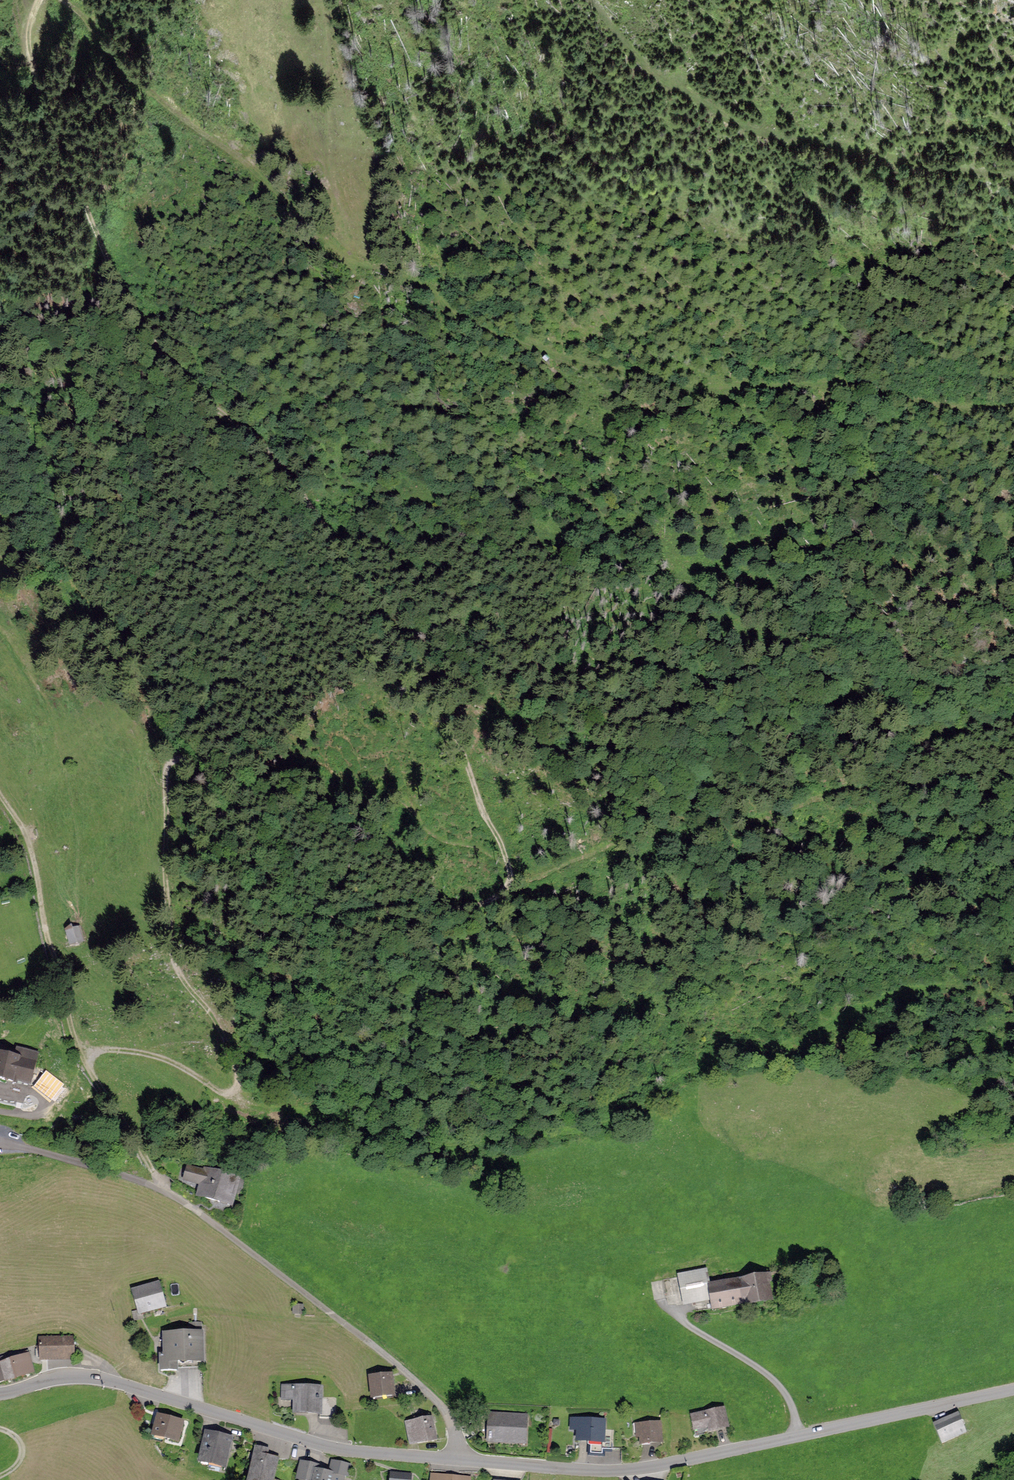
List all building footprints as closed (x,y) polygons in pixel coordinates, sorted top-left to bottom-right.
[(79,927),(62,932),(66,947),(83,943),(79,927)] [(15,1084),(16,1081),(33,1085),(41,1053),(17,1046),(15,1056),(0,1053),(0,1081),(15,1084)] [(201,1185),(198,1196),(232,1205),(240,1176),(202,1166),(202,1169),(187,1165),(183,1180),(201,1185)] [(711,1302),(707,1285),(705,1269),(677,1274),(683,1307),(711,1302)] [(740,1279),(744,1306),(775,1302),(771,1275),(740,1279)] [(744,1306),(740,1279),(707,1285),(711,1302),(712,1312),(744,1306)] [(131,1289),(138,1315),(167,1307),(160,1281),(131,1289)] [(301,1305),(291,1304),(290,1315),(301,1316),(301,1305)] [(189,1332),(162,1332),(163,1354),(159,1354),(160,1372),(178,1372),(178,1364),(203,1363),(203,1322),(188,1322),(189,1332)] [(74,1336),(40,1337),(40,1361),(74,1360),(74,1336)] [(0,1363),(0,1383),(35,1373),(29,1354),(0,1363)] [(393,1375),(369,1377),(371,1399),(395,1397),(393,1375)] [(323,1386),(282,1385),(282,1400),(293,1400),(292,1415),(322,1415),(322,1397),(323,1386)] [(336,1397),(322,1397),(322,1415),(322,1417),(336,1417),(336,1397)] [(726,1406),(690,1414),(694,1431),(709,1428),(710,1433),(731,1428),(726,1406)] [(528,1415),(489,1412),(487,1442),(526,1445),(528,1415)] [(959,1413),(933,1424),(942,1444),(967,1433),(959,1413)] [(184,1422),(157,1414),(151,1435),(178,1443),(184,1422)] [(433,1417),(404,1422),(408,1444),(437,1439),(433,1417)] [(606,1421),(570,1418),(569,1431),(576,1431),(575,1441),(591,1442),(604,1443),(605,1429),(606,1421)] [(662,1423),(637,1424),(637,1438),(640,1438),(640,1444),(662,1444),(662,1423)] [(614,1429),(605,1429),(604,1443),(591,1442),(591,1453),(603,1454),(603,1448),(612,1448),(614,1429)] [(205,1431),(198,1463),(227,1470),(234,1437),(205,1431)] [(279,1458),(268,1456),(269,1449),(255,1446),(247,1479),(274,1479),(279,1458)] [(345,1477),(349,1478),(352,1464),(331,1460),(328,1471),(320,1469),(321,1465),(300,1460),(296,1479),(344,1479),(345,1477)] [(391,1471),(391,1479),(412,1479),(413,1473),(391,1471)]
